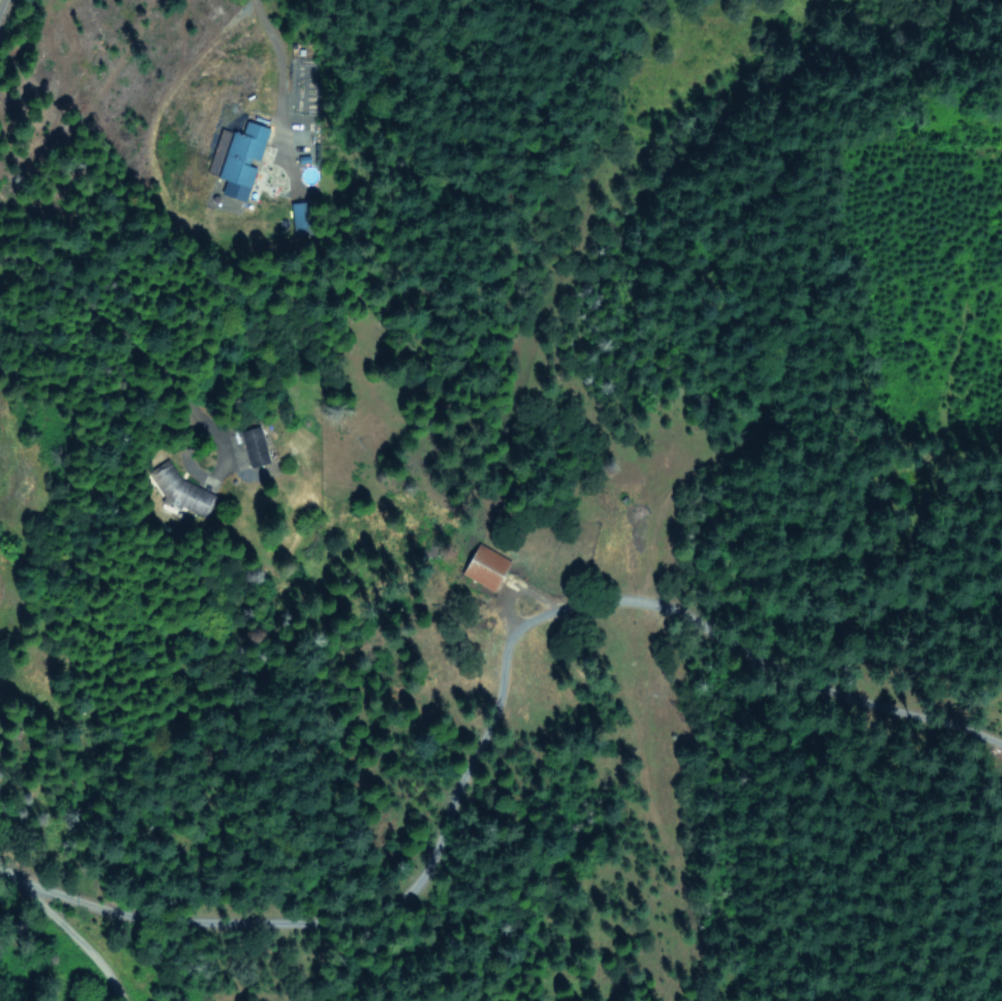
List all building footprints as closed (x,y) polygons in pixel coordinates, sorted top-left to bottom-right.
[(218,195),(244,202),(254,165),(256,165),(263,141),(229,132),(216,179),(222,181),(218,195)] [(308,234),(307,200),(293,201),(294,234),(308,234)] [(246,469),(267,465),(260,427),(239,431),(246,469)] [(147,473),(163,495),(160,502),(203,520),(213,493),(182,479),(167,460),(147,473)] [(506,561),(477,545),(461,574),(490,590),(506,561)]
